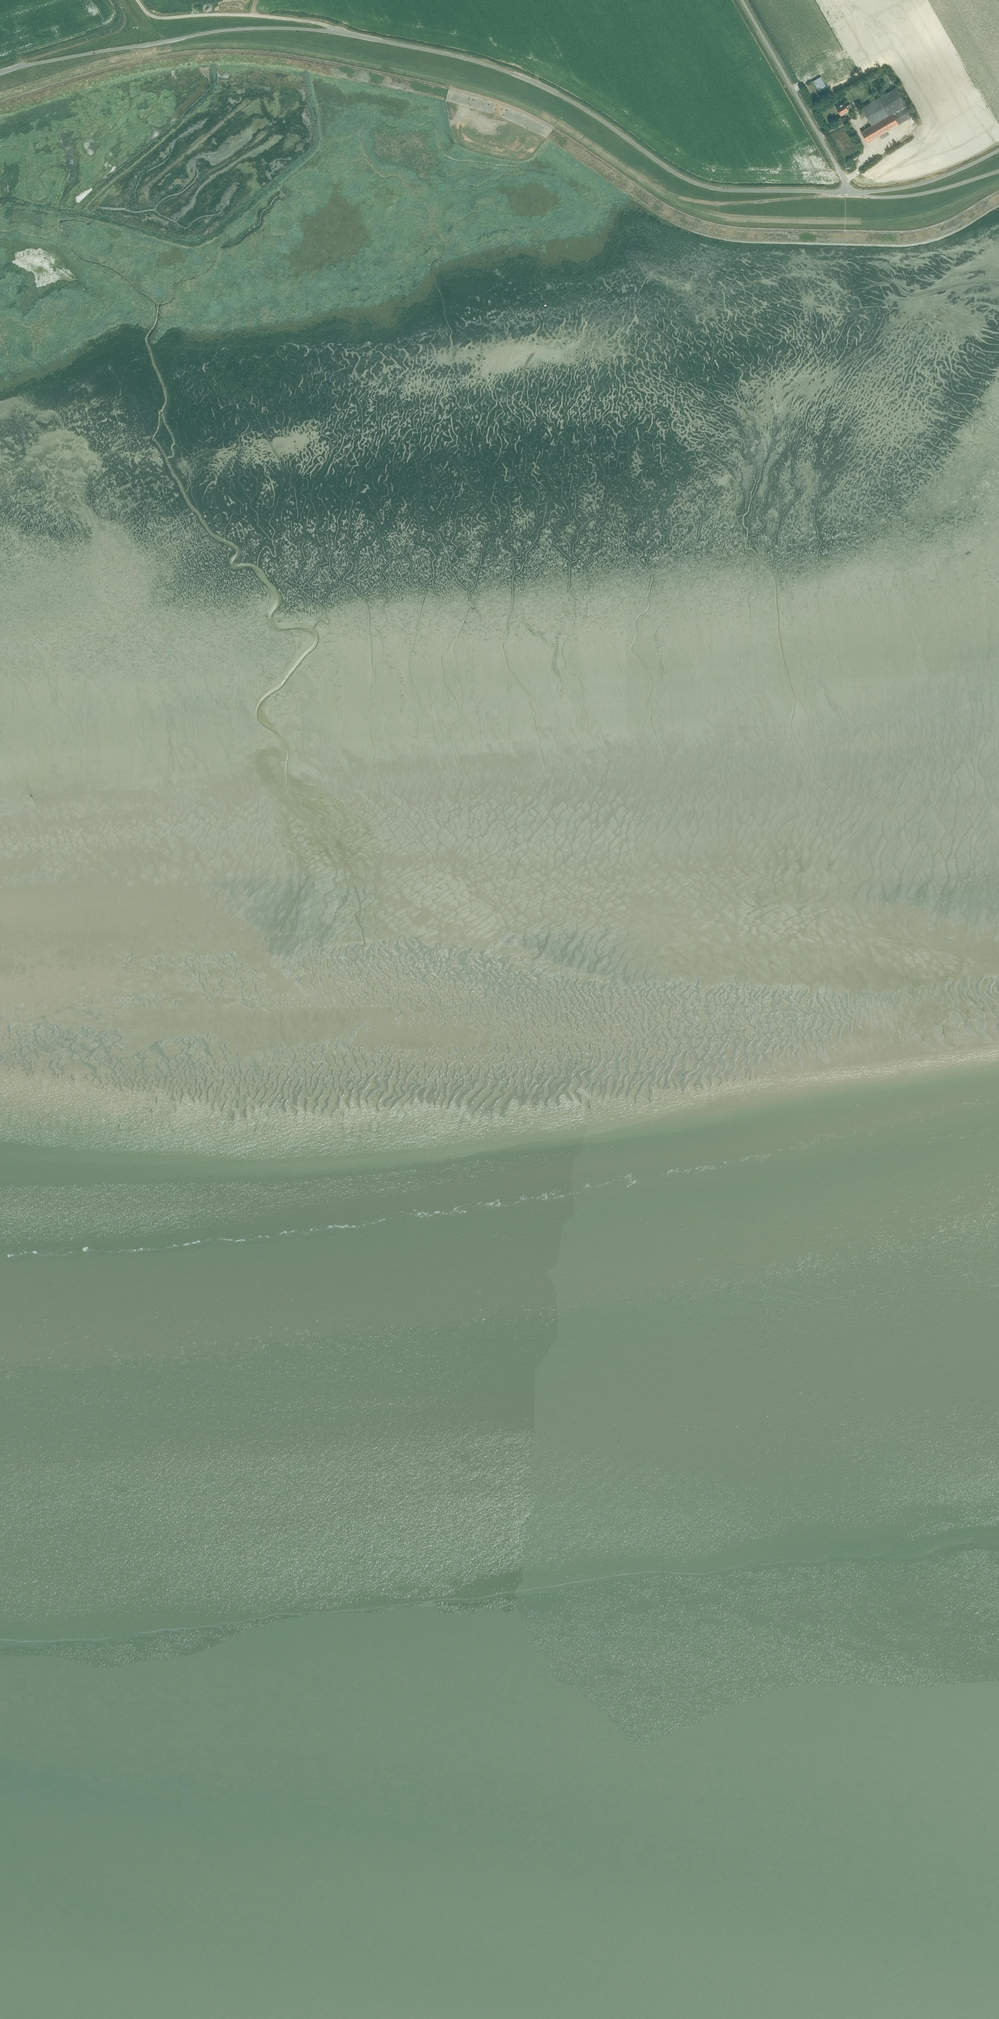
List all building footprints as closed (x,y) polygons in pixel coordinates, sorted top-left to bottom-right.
[(818,82),(815,83),(819,91),(826,87),(820,78),(816,80),(818,82)] [(867,143),(912,116),(896,88),(860,107),(864,112),(871,125),(861,131),(867,143)] [(841,115),(849,111),(849,110),(852,108),(850,104),(846,106),(844,103),(836,108),(841,115)]
